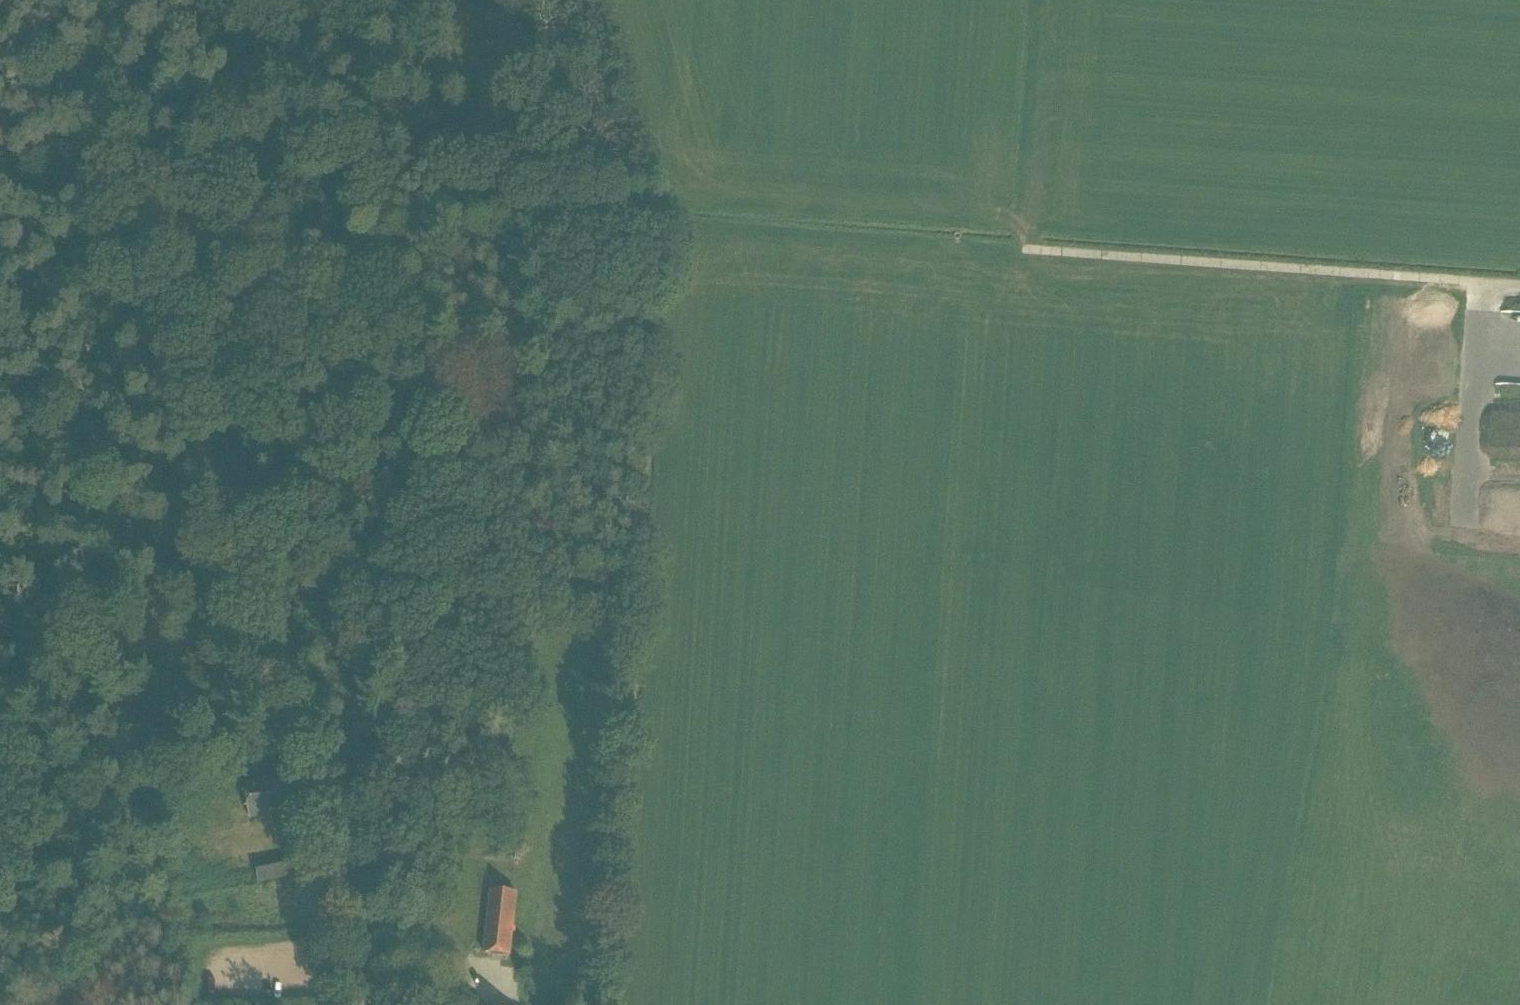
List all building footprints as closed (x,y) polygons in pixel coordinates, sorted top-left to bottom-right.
[(245,783),(251,819),(299,811),(292,775),(245,783)] [(577,872),(576,890),(587,890),(587,872),(577,872)] [(518,895),(489,891),(483,954),(511,957),(518,895)]
